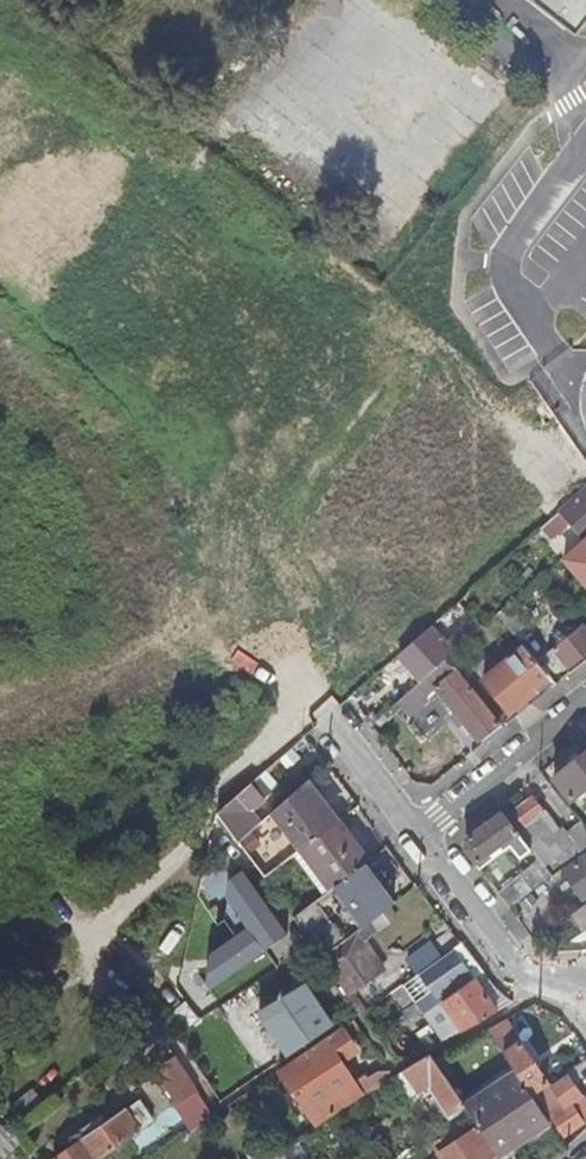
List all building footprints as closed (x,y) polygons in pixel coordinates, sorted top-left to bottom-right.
[(575,38),(585,24),(585,0),(527,0),(575,38)] [(565,518),(580,536),(585,531),(585,500),(565,518)] [(565,561),(585,585),(585,542),(565,561)] [(559,595),(548,603),(571,633),(552,649),(567,668),(585,653),(585,629),(559,595)] [(432,628),(399,655),(408,665),(405,668),(413,678),(417,675),(422,681),(447,659),(459,649),(483,628),(477,620),(447,647),(432,628)] [(531,691),(547,678),(523,648),(483,681),(510,714),(534,694),(531,691)] [(422,681),(416,687),(398,703),(409,718),(427,700),(424,696),(435,687),(455,714),(463,724),(478,742),(499,723),(457,671),(447,659),(422,681)] [(463,724),(455,714),(450,718),(458,728),(463,724)] [(499,723),(478,742),(482,747),(504,729),(499,723)] [(556,779),(573,800),(585,790),(585,755),(556,779)] [(282,777),(272,764),(217,810),(239,841),(255,826),(260,822),(250,809),(282,777)] [(310,778),(314,773),(310,767),(305,772),(310,778)] [(304,783),(272,811),(301,850),(335,825),(340,821),(324,800),(319,804),(304,783)] [(552,876),(585,851),(585,830),(581,823),(566,835),(563,830),(559,832),(532,797),(509,815),(520,830),(518,832),(533,851),(539,860),(552,876)] [(503,813),(467,840),(465,854),(479,873),(512,848),(522,861),(533,851),(518,832),(503,813)] [(368,860),(340,821),(335,825),(301,850),(331,889),(336,885),(365,863),(368,860)] [(331,889),(301,850),(293,856),(323,895),(331,889)] [(562,871),(582,900),(585,897),(585,855),(562,871)] [(496,894),(508,909),(552,876),(539,860),(520,876),(496,894)] [(366,925),(395,903),(365,863),(336,885),(366,925)] [(229,879),(227,896),(247,926),(236,934),(211,952),(206,983),(210,989),(287,934),(241,870),(229,879)] [(225,917),(236,934),(247,926),(227,896),(225,917)] [(322,958),(345,940),(316,900),(293,917),(311,942),(322,958)] [(582,933),(585,931),(585,905),(571,916),(582,933)] [(383,971),(356,932),(345,940),(322,958),(347,992),(350,996),(354,993),(383,971)] [(418,975),(442,957),(432,944),(407,961),(418,975)] [(482,972),(461,944),(452,950),(473,979),(482,972)] [(443,1001),(473,979),(452,950),(451,951),(442,957),(418,975),(403,986),(425,1014),(426,1013),(443,1001)] [(482,972),(473,979),(496,1011),(506,1004),(482,972)] [(463,1030),(496,1011),(473,979),(443,1001),(461,1027),(463,1030)] [(301,985),(269,1005),(259,1011),(270,1027),(280,1041),(290,1055),(331,1026),(301,985)] [(363,1015),(368,1011),(354,993),(350,996),(362,1014),(363,1015)] [(444,1039),(461,1027),(443,1001),(426,1013),(444,1039)] [(353,1019),(342,1027),(350,1039),(361,1031),(353,1019)] [(506,1060),(529,1093),(547,1081),(520,1041),(516,1045),(500,1022),(487,1031),(506,1060)] [(270,1048),(280,1041),(270,1027),(260,1034),(270,1048)] [(360,1077),(354,1081),(341,1060),(350,1055),(355,1046),(350,1039),(342,1027),(279,1070),(292,1092),(294,1091),(317,1124),(362,1094),(364,1096),(375,1089),(374,1087),(394,1075),(391,1070),(377,1070),(366,1076),(360,1077)] [(451,1115),(464,1105),(457,1094),(429,1054),(403,1071),(417,1093),(430,1084),(451,1115)] [(193,1129),(212,1115),(174,1056),(155,1070),(193,1129)] [(499,1156),(499,1157),(549,1122),(531,1095),(529,1093),(506,1060),(457,1094),(464,1105),(479,1126),(499,1156)] [(584,1067),(580,1062),(568,1070),(570,1073),(537,1095),(563,1135),(585,1120),(585,1098),(572,1076),(584,1067)] [(65,1153),(56,1158),(98,1158),(154,1120),(139,1100),(104,1125),(65,1153)] [(61,1146),(65,1153),(104,1125),(100,1119),(61,1146)] [(499,1156),(479,1126),(438,1153),(442,1158),(494,1158),(499,1156)] [(12,1150),(3,1158),(21,1158),(12,1150)]
